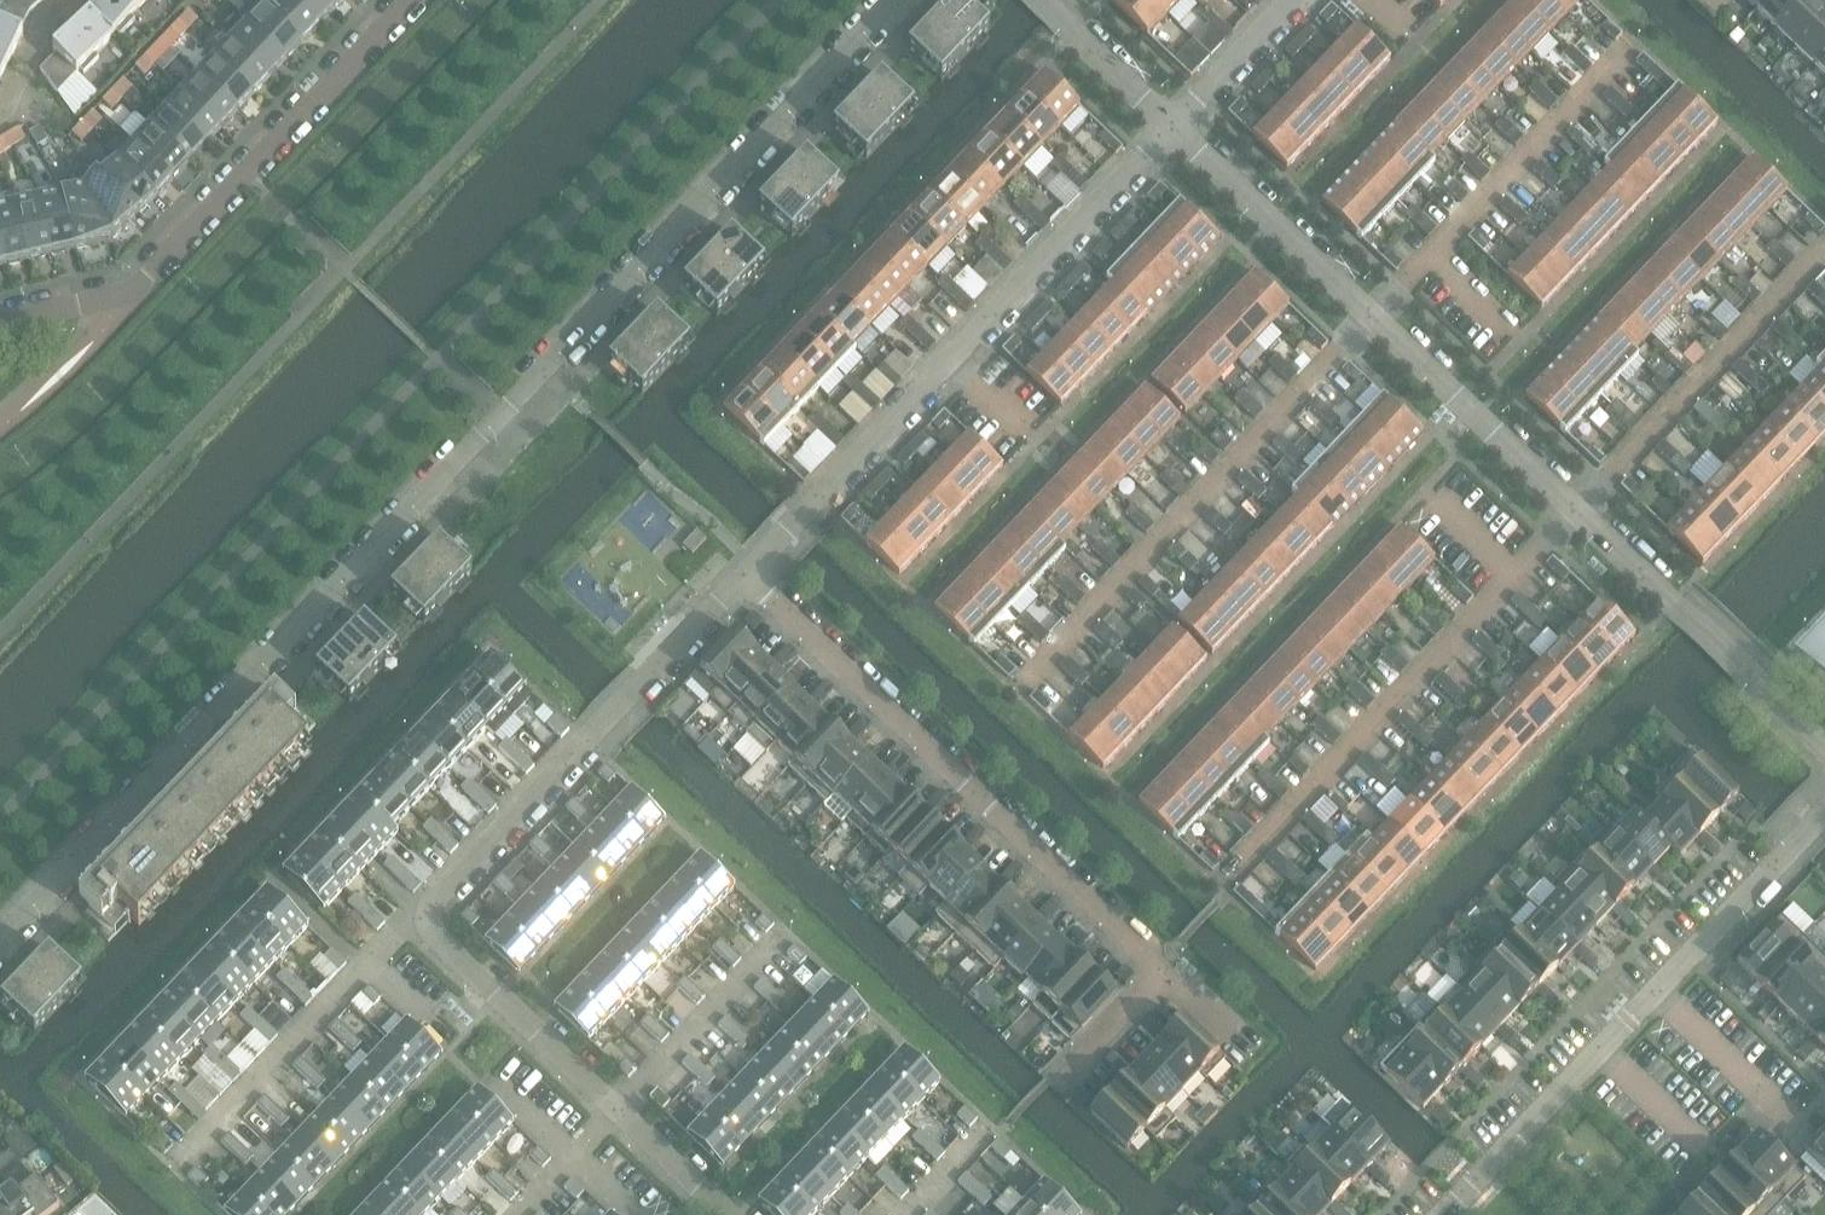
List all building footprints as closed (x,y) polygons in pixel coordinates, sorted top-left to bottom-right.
[(15,0),(4,0),(1,6),(27,20),(31,12),(15,0)] [(31,12),(37,6),(32,0),(15,0),(31,12)] [(147,0),(102,0),(90,13),(113,35),(116,33),(120,36),(135,20),(131,17),(147,0)] [(292,0),(270,0),(264,6),(302,43),(319,26),(292,0)] [(326,0),(292,0),(319,26),(335,9),(326,0)] [(335,9),(344,0),(326,0),(335,9)] [(990,29),(959,0),(954,0),(908,48),(942,80),(990,29)] [(1151,0),(1113,0),(1111,2),(1148,36),(1167,15),(1151,0)] [(1167,15),(1182,0),(1151,0),(1167,15)] [(1440,8),(1447,0),(1431,0),(1440,8)] [(1549,0),(1515,0),(1514,1),(1548,34),(1566,16),(1549,0)] [(1566,16),(1581,0),(1549,0),(1566,16)] [(1803,0),(1765,0),(1756,10),(1775,29),(1803,0)] [(1824,15),(1824,13),(1812,0),(1803,0),(1775,29),(1794,47),(1824,15)] [(1548,34),(1514,1),(1497,19),(1531,52),(1548,34)] [(1327,24),(1339,11),(1332,4),(1319,17),(1327,24)] [(1219,19),(1204,5),(1196,13),(1211,27),(1219,19)] [(302,43),(264,6),(248,24),(286,60),(302,43)] [(187,31),(198,20),(189,11),(178,23),(187,31)] [(95,55),(113,35),(90,13),(53,51),(56,54),(40,71),(58,94),(77,117),(100,94),(79,72),(80,70),(84,74),(99,58),(95,55)] [(1824,53),(1824,15),(1794,47),(1813,65),(1824,53)] [(1234,33),(1219,19),(1211,27),(1226,41),(1234,33)] [(1531,52),(1497,19),(1480,37),(1515,69),(1531,52)] [(1623,35),(1608,21),(1601,28),(1616,42),(1623,35)] [(22,37),(24,34),(0,22),(0,80),(22,37)] [(177,42),(187,31),(178,23),(168,33),(177,42)] [(286,60),(248,24),(231,41),(270,77),(286,60)] [(1390,60),(1356,27),(1339,45),(1373,78),(1390,60)] [(1304,47),(1316,35),(1309,28),(1297,40),(1304,47)] [(1515,69),(1480,37),(1463,55),(1497,88),(1515,69)] [(1292,60),(1304,47),(1297,40),(1285,53),(1292,60)] [(270,77),(231,41),(215,58),(234,76),(253,95),(270,77)] [(1373,78),(1339,45),(1321,64),(1356,97),(1373,78)] [(155,66),(166,54),(157,46),(146,57),(155,66)] [(1581,57),(1571,47),(1563,56),(1573,66),(1581,57)] [(1198,70),(1180,53),(1173,61),(1191,78),(1198,70)] [(1813,65),(1824,76),(1824,53),(1813,65)] [(1497,88),(1463,55),(1446,72),(1480,105),(1497,88)] [(1657,68),(1643,55),(1636,62),(1650,76),(1657,68)] [(145,76),(155,66),(146,57),(136,68),(145,76)] [(1592,67),(1581,57),(1573,66),(1583,76),(1592,67)] [(253,95),(234,76),(215,58),(199,75),(200,76),(237,112),(253,95)] [(1270,83),(1282,71),(1275,64),(1263,76),(1270,83)] [(1356,97),(1321,64),(1304,82),(1339,114),(1356,97)] [(1480,105),(1446,72),(1429,90),(1464,123),(1480,105)] [(1080,107),(1044,73),(1024,93),(1060,128),(1080,107)] [(237,112),(200,76),(199,75),(182,92),(221,129),(237,112)] [(867,159),(915,108),(881,76),(833,127),(867,159)] [(1270,83),(1263,76),(1251,89),(1258,96),(1270,83)] [(122,100),(133,89),(124,80),(113,92),(122,100)] [(1339,114),(1304,82),(1287,99),(1322,132),(1339,114)] [(1547,93),(1537,83),(1528,91),(1539,101),(1547,93)] [(1683,92),(1678,87),(1659,107),(1664,111),(1699,144),(1717,125),(1683,92)] [(1623,100),(1611,89),(1602,98),(1614,109),(1623,100)] [(1464,123),(1429,90),(1412,108),(1446,141),(1464,123)] [(112,111),(122,100),(113,92),(103,102),(112,111)] [(221,129),(182,92),(166,109),(204,146),(221,129)] [(1060,128),(1024,93),(1005,113),(1041,148),(1060,128)] [(1558,103),(1547,93),(1539,101),(1549,111),(1558,103)] [(1322,132),(1287,99),(1270,118),(1304,151),(1322,132)] [(1235,120),(1247,107),(1240,100),(1228,113),(1235,120)] [(1626,120),(1635,112),(1623,100),(1614,109),(1626,120)] [(1664,111),(1659,107),(1641,126),(1646,131),(1680,163),(1699,144),(1664,111)] [(1446,141),(1412,108),(1395,126),(1435,163),(1430,158),(1446,141)] [(204,146),(166,109),(150,127),(188,163),(204,146)] [(91,132),(102,121),(93,112),(82,124),(91,132)] [(1041,148),(1005,113),(986,133),(1022,168),(1041,148)] [(1304,151),(1270,118),(1252,136),(1287,169),(1304,151)] [(1513,129),(1503,119),(1494,127),(1505,137),(1513,129)] [(81,142),(91,132),(82,124),(72,134),(81,142)] [(1435,163),(1395,126),(1377,145),(1411,178),(1416,183),(1435,163)] [(1646,131),(1641,126),(1623,145),(1628,149),(1662,182),(1680,163),(1646,131)] [(36,129),(29,133),(38,147),(48,141),(42,131),(40,127),(36,129)] [(188,163),(150,127),(133,144),(172,180),(188,163)] [(1586,138),(1575,127),(1566,135),(1578,147),(1586,138)] [(12,148),(26,140),(19,129),(5,137),(12,148)] [(1524,139),(1513,129),(1505,137),(1515,147),(1524,139)] [(1123,148),(1105,132),(1099,139),(1116,156),(1123,148)] [(1022,168),(986,133),(967,153),(1003,187),(1022,168)] [(12,148),(5,137),(0,140),(0,155),(12,148)] [(1598,150),(1586,138),(1578,147),(1590,158),(1598,150)] [(172,180),(133,144),(117,161),(155,198),(172,180)] [(1411,178),(1377,145),(1359,164),(1393,197),(1398,201),(1416,183),(1411,178)] [(1628,149),(1623,145),(1605,164),(1610,169),(1644,201),(1662,182),(1628,149)] [(1003,187),(967,153),(948,173),(984,207),(1003,187)] [(1479,164),(1469,154),(1460,163),(1471,173),(1479,164)] [(792,237),(840,187),(806,155),(758,205),(790,235),(792,237)] [(1074,171),(1059,157),(1051,166),(1066,180),(1074,171)] [(1786,192),(1752,159),(1734,177),(1769,210),(1786,192)] [(155,198),(117,161),(102,177),(98,174),(97,175),(139,215),(155,198)] [(1551,173),(1540,163),(1532,171),(1543,181),(1551,173)] [(1393,197),(1359,164),(1340,183),(1375,216),(1380,221),(1398,201),(1393,197)] [(1490,174),(1479,164),(1471,173),(1481,183),(1490,174)] [(1610,169),(1605,164),(1604,165),(1609,169),(1593,187),(1626,219),(1627,219),(1644,201),(1610,169)] [(1080,193),(1088,185),(1074,171),(1066,180),(1080,193)] [(984,207),(948,173),(929,193),(965,227),(984,207)] [(1553,191),(1561,183),(1551,173),(1543,181),(1553,191)] [(139,215),(97,175),(83,190),(87,197),(113,242),(139,215)] [(1769,210),(1734,177),(1717,195),(1752,228),(1769,210)] [(1375,216),(1340,183),(1322,203),(1357,235),(1362,240),(1380,221),(1375,216)] [(1468,196),(1454,183),(1447,190),(1461,204),(1468,196)] [(1154,205),(1168,191),(1160,184),(1147,198),(1154,205)] [(1626,219),(1593,187),(1576,204),(1610,237),(1627,219),(1626,219)] [(113,242),(87,197),(83,190),(62,195),(75,251),(113,242)] [(965,227),(929,193),(910,213),(946,247),(965,227)] [(75,251),(62,195),(39,200),(53,257),(75,251)] [(1752,228),(1717,195),(1700,213),(1735,246),(1752,228)] [(1036,211),(1021,197),(1013,205),(1028,219),(1036,211)] [(1509,217),(1517,208),(1507,198),(1498,207),(1509,217)] [(53,257),(39,200),(17,205),(30,262),(53,257)] [(1185,207),(1180,202),(1161,221),(1167,226),(1201,259),(1219,240),(1185,207)] [(1610,237),(1576,204),(1559,222),(1593,255),(1610,237)] [(17,205),(0,209),(0,236),(8,267),(30,262),(17,205)] [(1425,218),(1413,207),(1404,215),(1416,227),(1425,218)] [(1131,229),(1144,215),(1137,208),(1123,222),(1131,229)] [(1527,218),(1517,208),(1509,217),(1519,227),(1527,218)] [(1042,233),(1050,225),(1036,211),(1028,219),(1042,233)] [(946,247),(910,213),(891,233),(927,267),(946,247)] [(1735,246),(1700,213),(1683,231),(1718,264),(1735,246)] [(1811,215),(1804,222),(1819,236),(1824,229),(1824,228),(1811,215)] [(1428,238),(1437,230),(1425,218),(1416,227),(1428,238)] [(1167,226),(1161,221),(1143,241),(1148,246),(1182,278),(1201,259),(1167,226)] [(1117,243),(1131,229),(1123,222),(1110,236),(1117,243)] [(1593,255),(1559,222),(1542,240),(1576,273),(1593,255)] [(1718,264),(1683,231),(1666,249),(1701,282),(1718,264)] [(1490,246),(1475,232),(1468,239),(1482,253),(1490,246)] [(717,316),(765,265),(732,233),(684,284),(716,314),(717,316)] [(927,267),(891,233),(872,253),(908,287),(927,267)] [(998,251),(983,237),(975,246),(990,259),(998,251)] [(1576,273),(1542,240),(1524,258),(1559,291),(1576,273)] [(1099,262),(1113,248),(1106,241),(1092,255),(1099,262)] [(1148,246),(1143,241),(1125,260),(1130,264),(1165,297),(1182,278),(1148,246)] [(1785,251),(1774,241),(1766,250),(1777,260),(1785,251)] [(1701,282),(1666,249),(1649,267),(1684,299),(1701,282)] [(1013,265),(998,251),(990,259),(1004,273),(1013,265)] [(1795,261),(1785,251),(1777,260),(1787,270),(1795,261)] [(1403,265),(1389,252),(1382,259),(1396,273),(1403,265)] [(908,287),(872,253),(853,273),(888,307),(908,287)] [(1559,291),(1524,258),(1507,277),(1541,309),(1559,291)] [(1130,264),(1125,260),(1108,278),(1113,283),(1147,315),(1165,297),(1130,264)] [(1078,285),(1090,272),(1082,265),(1070,278),(1078,285)] [(1684,299),(1649,267),(1632,284),(1667,317),(1684,299)] [(888,307),(853,273),(834,293),(869,327),(888,307)] [(1289,306),(1254,273),(1237,291),(1271,325),(1289,306)] [(952,299),(960,291),(945,277),(937,285),(952,299)] [(1751,287),(1740,277),(1732,286),(1743,295),(1751,287)] [(1066,297),(1078,285),(1070,278),(1059,290),(1066,297)] [(1113,283),(1108,278),(1106,280),(1111,284),(1095,301),(1129,334),(1147,315),(1113,283)] [(1815,283),(1806,292),(1821,306),(1824,301),(1824,293),(1815,283)] [(1667,317),(1632,284),(1615,302),(1650,335),(1667,317)] [(1761,297),(1751,287),(1743,295),(1753,305),(1761,297)] [(974,305),(960,291),(952,299),(966,313),(974,305)] [(1271,325),(1237,291),(1220,310),(1254,343),(1271,325)] [(869,327),(834,293),(815,313),(850,346),(855,351),(856,351),(851,346),(869,327)] [(1044,320),(1056,308),(1048,301),(1036,314),(1044,320)] [(1129,334),(1095,301),(1078,319),(1112,352),(1129,334)] [(1650,335),(1615,302),(1598,321),(1632,353),(1638,358),(1640,356),(1635,351),(1650,335)] [(1254,343),(1220,310),(1203,328),(1237,360),(1254,343)] [(643,394),(690,343),(657,311),(609,362),(643,394)] [(1717,322),(1706,312),(1698,321),(1709,331),(1717,322)] [(850,346),(815,313),(797,332),(832,366),(837,370),(855,351),(850,346)] [(1032,333),(1044,320),(1036,314),(1025,326),(1032,333)] [(922,331),(907,317),(899,325),(914,339),(922,331)] [(1112,352),(1078,319),(1061,337),(1095,370),(1112,352)] [(1632,353),(1598,321),(1580,339),(1614,372),(1620,377),(1638,358),(1632,353)] [(1793,335),(1778,321),(1770,329),(1785,343),(1793,335)] [(1727,332),(1717,322),(1709,331),(1719,341),(1727,332)] [(1237,360),(1203,328),(1186,345),(1220,378),(1237,360)] [(1328,344),(1314,330),(1307,337),(1322,351),(1328,344)] [(936,345),(922,331),(914,339),(928,353),(936,345)] [(832,366),(797,332),(779,351),(814,384),(819,389),(837,370),(832,366)] [(1808,349),(1793,335),(1785,343),(1799,357),(1808,349)] [(1009,357),(1022,344),(1014,337),(1002,350),(1009,357)] [(1095,370),(1061,337),(1044,355),(1078,388),(1095,370)] [(1614,372),(1580,339),(1562,358),(1597,390),(1602,395),(1620,377),(1614,372)] [(1220,378),(1186,345),(1168,364),(1203,396),(1220,378)] [(1683,358),(1672,348),(1664,357),(1675,367),(1683,358)] [(814,384),(779,351),(761,370),(796,403),(801,408),(819,389),(814,384)] [(1078,388),(1044,355),(1026,374),(1061,406),(1078,388)] [(1287,366),(1277,356),(1268,364),(1279,374),(1287,366)] [(1597,390),(1562,358),(1544,377),(1578,410),(1583,415),(1602,395),(1597,390)] [(1693,368),(1683,358),(1675,367),(1685,377),(1693,368)] [(1754,375),(1740,361),(1732,370),(1746,384),(1754,375)] [(1203,396),(1168,364),(1151,382),(1185,415),(1203,396)] [(1363,377),(1349,364),(1342,371),(1356,385),(1363,377)] [(902,381),(885,365),(884,365),(877,372),(895,389),(902,381)] [(1289,384),(1298,376),(1287,366),(1279,374),(1289,384)] [(1820,369),(1801,389),(1824,412),(1824,373),(1820,369)] [(796,403),(761,370),(743,389),(778,422),(783,427),(801,408),(796,403)] [(1769,389),(1754,375),(1746,384),(1761,397),(1769,389)] [(858,398),(866,389),(851,376),(843,384),(858,398)] [(1578,410),(1544,377),(1525,397),(1560,430),(1565,434),(1583,415),(1578,410)] [(1672,391),(1658,377),(1651,385),(1665,398),(1672,391)] [(1180,421),(1145,388),(1128,406),(1162,439),(1180,421)] [(793,436),(783,427),(778,422),(743,389),(724,409),(760,442),(774,456),(793,436)] [(881,403),(866,389),(858,398),(873,412),(881,403)] [(1801,389),(1782,409),(1818,444),(1824,437),(1824,412),(1801,389)] [(1253,402),(1243,392),(1234,400),(1245,410),(1253,402)] [(1423,434),(1383,396),(1365,415),(1404,453),(1423,434)] [(1328,409),(1316,398),(1308,407),(1320,418),(1328,409)] [(1628,412),(1616,401),(1608,410),(1620,421),(1628,412)] [(1255,420),(1264,412),(1253,402),(1245,410),(1255,420)] [(1716,415),(1701,402),(1693,410),(1708,424),(1716,415)] [(1162,439),(1128,406),(1111,424),(1145,457),(1162,439)] [(1332,429),(1340,421),(1328,409),(1320,418),(1332,429)] [(1818,444),(1782,409),(1763,430),(1799,464),(1818,444)] [(939,431),(952,418),(944,411),(932,424),(939,431)] [(1632,433),(1640,424),(1628,412),(1620,421),(1632,433)] [(830,427),(815,414),(807,422),(822,436),(830,427)] [(1404,453),(1365,415),(1346,435),(1386,472),(1404,453)] [(1731,429),(1716,415),(1708,424),(1722,438),(1731,429)] [(1145,457),(1111,424),(1094,442),(1128,476),(1145,457)] [(845,441),(830,427),(822,436),(836,450),(845,441)] [(1799,464),(1763,430),(1743,450),(1780,484),(1799,464)] [(1232,445),(1218,431),(1211,439),(1225,452),(1232,445)] [(1003,467),(969,434),(951,452),(986,485),(1003,467)] [(916,454),(928,442),(921,435),(909,447),(916,454)] [(1386,472),(1346,435),(1329,454),(1368,491),(1386,472)] [(1292,447),(1280,436),(1272,445),(1284,456),(1292,447)] [(1678,455),(1663,441),(1655,450),(1670,464),(1678,455)] [(1128,476),(1094,442),(1076,460),(1111,493),(1128,476)] [(1219,458),(1205,445),(1198,452),(1212,466),(1219,458)] [(1607,459),(1592,446),(1585,454),(1599,467),(1607,459)] [(905,467),(916,454),(909,447),(897,460),(905,467)] [(1296,467),(1304,459),(1292,447),(1284,456),(1296,467)] [(1780,484),(1743,450),(1724,470),(1761,504),(1780,484)] [(986,485),(951,452),(934,471),(968,504),(986,485)] [(1368,491),(1329,454),(1310,473),(1350,510),(1368,491)] [(1693,469),(1678,455),(1670,464),(1684,478),(1693,469)] [(811,477),(793,460),(786,468),(804,484),(811,477)] [(1111,493),(1076,460),(1059,478),(1094,511),(1111,493)] [(882,490),(894,477),(887,470),(875,483),(882,490)] [(1178,481),(1168,470),(1159,479),(1170,489),(1178,481)] [(1761,504),(1724,470),(1705,490),(1742,524),(1761,504)] [(968,504),(934,471),(917,489),(951,522),(968,504)] [(1256,483),(1245,473),(1237,481),(1248,491),(1256,483)] [(1350,510),(1310,473),(1293,491),(1332,529),(1350,510)] [(1094,511),(1059,478),(1042,496),(1077,529),(1094,511)] [(1645,496),(1628,480),(1621,487),(1638,503),(1645,496)] [(1189,491),(1178,481),(1170,489),(1180,499),(1189,491)] [(882,490),(875,483),(863,495),(871,502),(882,490)] [(1258,501),(1266,493),(1256,483),(1248,491),(1258,501)] [(951,522),(917,489),(900,506),(934,539),(951,522)] [(1742,524),(1705,490),(1686,510),(1722,545),(1742,524)] [(1332,529),(1293,491),(1292,492),(1297,497),(1280,514),(1315,547),(1332,529)] [(1077,529),(1042,496),(1025,514),(1060,547),(1065,552),(1066,551),(1061,546),(1077,529)] [(848,526),(860,513),(853,506),(840,519),(848,526)] [(934,539),(900,506),(882,525),(917,558),(934,539)] [(1144,516),(1133,506),(1125,515),(1136,525),(1144,516)] [(1222,518),(1211,509),(1203,517),(1214,527),(1222,518)] [(1722,545),(1686,510),(1666,531),(1703,565),(1722,545)] [(1060,547),(1025,514),(1008,532),(1042,565),(1047,570),(1065,552),(1060,547)] [(1315,547),(1280,514),(1264,532),(1298,565),(1315,547)] [(1146,535),(1154,526),(1144,516),(1136,525),(1146,535)] [(1224,537),(1232,528),(1222,518),(1214,527),(1224,537)] [(917,558),(882,525),(865,543),(900,576),(917,558)] [(1435,561),(1400,528),(1383,546),(1417,579),(1435,561)] [(693,555),(707,541),(697,531),(683,546),(693,555)] [(1042,565),(1008,532),(990,551),(1024,584),(1029,589),(1047,570),(1042,565)] [(1298,565),(1264,532),(1247,550),(1281,583),(1298,565)] [(425,623),(473,572),(439,541),(391,591),(425,623)] [(1102,561),(1110,552),(1099,542),(1091,550),(1102,561)] [(1188,554),(1177,544),(1169,553),(1180,563),(1188,554)] [(1417,579),(1383,546),(1366,564),(1400,598),(1417,579)] [(1281,583),(1247,550),(1230,568),(1264,601),(1281,583)] [(1024,584),(990,551),(972,570),(1006,603),(1011,608),(1029,589),(1024,584)] [(1112,570),(1121,562),(1110,552),(1102,561),(1112,570)] [(1198,564),(1188,554),(1180,563),(1190,573),(1198,564)] [(1570,575),(1558,563),(1553,558),(1546,565),(1563,582),(1570,575)] [(1400,598),(1366,564),(1349,582),(1383,615),(1400,598)] [(1264,601),(1230,568),(1213,586),(1247,618),(1264,601)] [(1006,603),(972,570),(953,590),(988,622),(993,627),(1011,608),(1006,603)] [(1074,587),(1062,576),(1053,584),(1065,596),(1074,587)] [(1160,591),(1146,577),(1138,585),(1153,598),(1160,591)] [(1383,615),(1349,582),(1332,600),(1366,633),(1383,615)] [(1474,598),(1459,584),(1452,592),(1467,606),(1474,598)] [(1247,618),(1213,586),(1195,604),(1229,637),(1247,618)] [(1086,599),(1074,587),(1065,596),(1077,607),(1086,599)] [(988,622),(953,590),(935,609),(969,642),(974,647),(993,627),(988,622)] [(1147,604),(1133,591),(1126,598),(1140,612),(1147,604)] [(1533,608),(1518,594),(1510,603),(1525,617),(1533,608)] [(1366,633),(1332,600),(1314,618),(1349,651),(1366,633)] [(1635,636),(1599,602),(1579,623),(1615,657),(1635,636)] [(1229,637),(1195,604),(1178,622),(1212,655),(1229,637)] [(1547,622),(1533,608),(1525,617),(1539,631),(1547,622)] [(1433,621),(1422,611),(1414,619),(1425,629),(1433,621)] [(754,633),(764,622),(754,613),(744,623),(754,633)] [(1038,625),(1026,613),(1017,622),(1029,633),(1038,625)] [(1349,651),(1314,618),(1297,636),(1332,669),(1349,651)] [(350,701),(398,651),(365,619),(317,670),(350,701)] [(1812,633),(1824,645),(1824,619),(1812,633)] [(1435,639),(1443,631),(1433,621),(1425,629),(1435,639)] [(1105,642),(1113,633),(1102,623),(1094,632),(1105,642)] [(1615,657),(1579,623),(1560,643),(1596,677),(1615,657)] [(1050,636),(1038,625),(1029,633),(1041,645),(1050,636)] [(1207,661),(1172,628),(1155,647),(1189,679),(1207,661)] [(710,698),(755,651),(736,632),(700,669),(720,687),(709,698),(710,698)] [(1115,652),(1123,643),(1113,633),(1105,642),(1115,652)] [(1812,633),(1794,652),(1824,681),(1824,645),(1812,633)] [(1495,648),(1480,634),(1472,643),(1487,657),(1495,648)] [(1332,669),(1297,636),(1280,654),(1315,687),(1332,669)] [(1596,677),(1560,643),(1541,663),(1577,697),(1596,677)] [(787,663),(797,653),(789,646),(779,656),(787,663)] [(1399,657),(1388,646),(1380,655),(1390,665),(1399,657)] [(1189,679),(1155,647),(1137,665),(1172,697),(1189,679)] [(1509,662),(1495,648),(1487,657),(1501,671),(1509,662)] [(729,716),(774,669),(770,665),(755,651),(710,698),(729,716)] [(533,695),(490,654),(470,675),(506,709),(513,716),(533,695)] [(1315,687),(1280,654),(1264,672),(1298,705),(1315,687)] [(747,735),(793,687),(778,672),(787,663),(779,656),(770,665),(774,669),(729,716),(747,734),(746,735),(747,735)] [(1409,667),(1399,657),(1390,665),(1401,675),(1409,667)] [(1016,671),(1002,658),(994,666),(1009,679),(1016,671)] [(1079,669),(1068,659),(1060,667),(1071,677),(1079,669)] [(1577,697),(1541,663),(1522,682),(1558,717),(1577,697)] [(1172,697),(1137,665),(1121,682),(1155,715),(1172,697)] [(1081,687),(1089,679),(1079,669),(1071,677),(1081,687)] [(1298,705),(1264,672),(1246,690),(1281,723),(1298,705)] [(1457,688),(1442,674),(1434,683),(1448,697),(1457,688)] [(506,709),(470,675),(451,695),(487,730),(506,709)] [(825,699),(834,689),(827,682),(817,692),(825,699)] [(1155,715),(1121,682),(1103,700),(1138,734),(1155,715)] [(1365,692),(1354,682),(1346,691),(1356,701),(1365,692)] [(1558,717),(1522,682),(1503,702),(1539,737),(1558,717)] [(811,706),(807,702),(793,689),(794,688),(793,687),(747,735),(766,754),(811,706)] [(1471,702),(1457,688),(1448,697),(1463,711),(1471,702)] [(1281,723),(1246,690),(1229,708),(1264,741),(1269,745),(1270,745),(1265,740),(1281,723)] [(789,767),(830,724),(815,710),(825,699),(817,692),(807,702),(811,706),(766,754),(767,754),(777,744),(794,760),(788,767),(789,767)] [(1051,706),(1037,692),(1030,700),(1044,713),(1051,706)] [(1367,711),(1375,702),(1365,692),(1356,701),(1367,711)] [(140,924),(309,746),(296,734),(306,724),(275,695),(80,900),(89,908),(116,934),(132,917),(140,924)] [(487,730),(451,695),(432,715),(468,750),(487,730)] [(1138,734),(1103,700),(1086,719),(1121,752),(1138,734)] [(1539,737),(1503,702),(1484,722),(1520,757),(1539,737)] [(1264,741),(1229,708),(1211,727),(1246,760),(1251,764),(1269,745),(1264,741)] [(1419,728),(1404,714),(1396,723),(1411,737),(1419,728)] [(468,750),(432,715),(413,735),(449,770),(468,750)] [(570,730),(556,717),(547,725),(561,739),(570,730)] [(863,735),(872,725),(864,718),(855,728),(863,735)] [(1331,728),(1320,718),(1312,726),(1323,736),(1331,728)] [(1121,752),(1086,719),(1069,737),(1103,770),(1121,752)] [(1520,757),(1484,722),(1465,742),(1501,777),(1520,757)] [(808,785),(849,742),(845,738),(830,724),(789,767),(808,785)] [(1246,760),(1211,727),(1194,746),(1228,778),(1233,783),(1251,764),(1246,760)] [(827,803),(869,759),(868,758),(867,759),(853,745),(863,735),(855,728),(845,738),(849,742),(808,785),(827,803)] [(1341,738),(1331,728),(1323,736),(1333,746),(1341,738)] [(1425,751),(1433,742),(1419,728),(1411,737),(1425,751)] [(449,770),(413,735),(394,755),(430,790),(449,770)] [(521,753),(507,740),(499,749),(513,762),(521,753)] [(1501,777),(1465,742),(1446,762),(1482,797),(1501,777)] [(1228,778),(1194,746),(1176,764),(1210,797),(1215,802),(1233,783),(1228,778)] [(1691,751),(1671,772),(1718,817),(1738,796),(1691,751)] [(535,767),(521,753),(513,762),(527,775),(535,767)] [(901,772),(911,762),(902,754),(893,764),(901,772)] [(1381,768),(1366,754),(1358,763),(1373,776),(1381,768)] [(430,790),(394,755),(375,775),(412,810),(430,790)] [(1310,771),(1295,757),(1288,764),(1303,778),(1310,771)] [(847,820),(888,777),(884,773),(869,759),(827,803),(828,804),(835,797),(852,814),(846,820),(847,820)] [(1482,797),(1446,762),(1427,782),(1463,817),(1482,797)] [(865,838),(907,795),(892,781),(901,772),(893,764),(884,773),(888,777),(847,820),(865,838)] [(1210,797),(1176,764),(1157,784),(1192,817),(1197,821),(1215,802),(1210,797)] [(617,775),(607,765),(598,774),(609,784),(617,775)] [(1396,782),(1381,768),(1373,776),(1387,790),(1396,782)] [(1277,781),(1265,770),(1257,778),(1269,790),(1277,781)] [(1674,777),(1656,796),(1699,837),(1703,834),(1718,817),(1671,772),(1670,773),(1674,777)] [(412,810),(375,775),(356,795),(398,834),(399,833),(394,828),(412,810)] [(483,793),(469,780),(461,789),(475,802),(483,793)] [(1281,801),(1289,793),(1277,781),(1269,790),(1281,801)] [(1463,817),(1427,782),(1408,802),(1444,837),(1463,817)] [(1192,817),(1157,784),(1139,803),(1173,836),(1178,841),(1197,821),(1192,817)] [(666,821),(631,789),(613,808),(647,841),(666,821)] [(939,808),(948,798),(941,791),(931,800),(939,808)] [(1349,808),(1331,791),(1324,798),(1342,815),(1349,808)] [(489,815),(497,807),(483,793),(475,802),(489,815)] [(356,795),(338,814),(380,853),(389,843),(393,848),(391,850),(415,873),(426,862),(398,834),(356,795)] [(885,857),(926,813),(922,810),(907,795),(865,838),(885,857)] [(1636,813),(1635,814),(1680,857),(1696,841),(1705,849),(1712,842),(1703,834),(1699,837),(1656,796),(1655,797),(1662,803),(1644,821),(1636,813)] [(576,818),(584,809),(574,799),(565,808),(576,818)] [(900,879),(945,831),(930,817),(939,808),(931,800),(922,810),(926,813),(885,857),(886,858),(892,851),(909,868),(899,878),(900,879)] [(1444,837),(1408,802),(1389,822),(1425,857),(1444,837)] [(1746,823),(1756,813),(1746,804),(1737,814),(1746,823)] [(1241,819),(1229,807),(1221,816),(1233,827),(1241,819)] [(647,841),(613,808),(595,827),(629,860),(647,841)] [(586,828),(595,819),(584,809),(576,818),(586,828)] [(1325,827),(1310,813),(1302,821),(1317,835),(1325,827)] [(380,853),(338,814),(320,833),(362,872),(380,853)] [(1635,814),(1616,834),(1653,869),(1656,865),(1671,850),(1680,858),(1680,857),(1635,814)] [(1253,830),(1241,819),(1233,827),(1245,839),(1253,830)] [(445,833),(431,820),(423,829),(437,842),(445,833)] [(1425,857),(1389,822),(1371,841),(1367,837),(1366,838),(1370,842),(1406,877),(1425,857)] [(629,860),(595,827),(577,846),(611,879),(629,860)] [(977,844),(986,834),(979,827),(969,836),(973,840),(977,844)] [(1339,841),(1325,827),(1317,835),(1331,849),(1339,841)] [(1609,827),(1590,847),(1597,854),(1634,889),(1649,873),(1658,881),(1665,873),(1656,865),(1653,869),(1616,834),(1609,827)] [(919,897),(964,849),(960,846),(945,831),(900,879),(919,897)] [(362,872),(320,833),(302,852),(343,891),(362,872)] [(459,846),(445,833),(437,842),(451,855),(459,846)] [(937,916),(983,867),(968,853),(977,844),(973,840),(969,836),(960,846),(964,849),(919,897),(920,898),(929,887),(947,904),(936,915),(937,916)] [(548,847),(538,837),(529,846),(540,856),(548,847)] [(1370,842),(1366,838),(1348,857),(1352,861),(1388,896),(1406,877),(1370,842)] [(1712,842),(1705,849),(1713,858),(1721,850),(1712,842)] [(611,879),(577,846),(559,865),(593,898),(611,879)] [(550,866),(559,857),(548,847),(540,856),(550,866)] [(1281,873),(1289,865),(1274,851),(1266,859),(1281,873)] [(343,891),(302,852),(283,872),(325,911),(343,891)] [(1220,866),(1206,852),(1198,860),(1213,873),(1220,866)] [(1572,867),(1571,868),(1615,909),(1618,905),(1634,889),(1597,854),(1579,873),(1572,867)] [(735,887),(701,855),(682,874),(716,907),(735,887)] [(407,871),(392,857),(384,866),(399,880),(407,871)] [(1352,861),(1348,857),(1330,876),(1333,879),(1370,914),(1388,896),(1352,861)] [(1024,870),(1016,863),(1007,872),(1015,880),(1024,870)] [(593,898),(559,865),(541,884),(575,917),(593,898)] [(1303,879),(1289,865),(1281,873),(1295,887),(1303,879)] [(1001,886),(997,883),(983,869),(984,868),(983,867),(937,916),(956,934),(1001,886)] [(1571,868),(1552,888),(1596,929),(1611,913),(1620,921),(1627,913),(1618,905),(1615,909),(1571,868)] [(422,885),(407,871),(399,880),(414,894),(422,885)] [(974,952),(1020,904),(1005,890),(1015,880),(1007,872),(997,883),(1001,886),(956,934),(974,952)] [(1516,873),(1509,880),(1519,890),(1526,883),(1516,873)] [(1665,873),(1658,881),(1667,889),(1674,882),(1665,873)] [(716,907),(682,874),(664,894),(698,926),(716,907)] [(512,885),(502,875),(493,884),(504,894),(512,885)] [(1333,879),(1330,876),(1312,895),(1315,898),(1352,933),(1370,914),(1333,879)] [(575,917),(541,884),(523,903),(557,936),(575,917)] [(522,895),(512,885),(504,894),(514,904),(522,895)] [(1258,903),(1240,886),(1233,894),(1251,910),(1258,903)] [(309,927),(268,888),(249,908),(290,947),(309,927)] [(1558,894),(1540,914),(1577,949),(1580,945),(1596,929),(1552,888),(1558,894)] [(698,926),(664,894),(646,912),(680,945),(698,926)] [(371,909),(356,895),(348,903),(363,918),(371,909)] [(1315,898),(1312,895),(1294,914),(1297,917),(1334,952),(1352,933),(1315,898)] [(1053,916),(1062,906),(1054,898),(1044,908),(1053,916)] [(557,936),(523,903),(504,923),(538,955),(557,936)] [(993,970),(1039,923),(1035,919),(1020,904),(974,952),(993,970)] [(290,947),(249,908),(231,927),(272,966),(290,947)] [(1022,978),(1058,940),(1058,939),(1057,940),(1043,926),(1053,916),(1044,908),(1035,919),(1039,923),(993,970),(994,971),(1004,960),(1022,978)] [(386,923),(371,909),(363,918),(378,932),(386,923)] [(1473,909),(1466,916),(1473,922),(1480,915),(1473,909)] [(479,920),(469,910),(461,918),(471,928),(479,920)] [(680,945),(646,912),(628,931),(662,964),(680,945)] [(1627,913),(1620,921),(1629,929),(1636,922),(1627,913)] [(1297,917),(1294,914),(1274,933),(1278,937),(1315,972),(1334,952),(1297,917)] [(1540,914),(1521,933),(1558,969),(1573,953),(1582,961),(1589,953),(1580,945),(1577,949),(1540,914)] [(775,925),(764,915),(756,924),(766,934),(775,925)] [(1757,984),(1802,937),(1782,917),(1736,964),(1757,984)] [(538,955),(504,923),(486,942),(520,975),(538,955)] [(1512,925),(1493,946),(1494,947),(1538,989),(1542,985),(1558,969),(1521,933),(1512,925)] [(272,966),(231,927),(213,946),(254,985),(272,966)] [(662,964),(628,931),(610,950),(644,983),(662,964)] [(1454,933),(1448,939),(1454,945),(1460,940),(1454,933)] [(1091,952),(1100,942),(1092,935),(1083,945),(1091,952)] [(1777,1003),(1822,956),(1802,937),(1757,984),(1773,999),(1765,1008),(1773,1016),(1781,1007),(1777,1003)] [(731,950),(721,940),(713,948),(723,958),(731,950)] [(1077,957),(1074,954),(1058,940),(1022,978),(1024,979),(1025,978),(1042,994),(1032,1005),(1077,957)] [(808,957),(796,945),(787,954),(800,966),(808,957)] [(1051,1023),(1096,976),(1082,962),(1091,952),(1083,945),(1074,954),(1077,957),(1032,1005),(1051,1023)] [(254,985),(213,946),(195,965),(236,1004),(254,985)] [(1494,947),(1475,967),(1519,1009),(1535,993),(1544,1001),(1551,994),(1542,985),(1538,989),(1494,947)] [(35,1032),(83,982),(50,950),(2,1000),(35,1032)] [(347,964),(332,950),(324,958),(339,972),(347,964)] [(644,983),(610,950),(592,969),(626,1002),(644,983)] [(742,960),(731,950),(723,958),(734,968),(742,960)] [(1589,953),(1582,961),(1591,969),(1598,962),(1589,953)] [(1824,993),(1824,958),(1822,956),(1777,1003),(1781,1007),(1797,1022),(1824,993)] [(236,1004),(195,965),(177,984),(218,1023),(236,1004)] [(1125,986),(1135,976),(1125,966),(1115,976),(1125,986)] [(1475,967),(1456,987),(1500,1029),(1504,1025),(1519,1009),(1475,967)] [(626,1002),(592,969),(573,989),(608,1021),(626,1002)] [(300,984),(285,970),(276,979),(291,993),(300,984)] [(1739,982),(1729,973),(1720,982),(1730,991),(1739,982)] [(1071,1042),(1117,995),(1096,976),(1051,1023),(1071,1042)] [(695,987),(685,978),(677,986),(687,996),(695,987)] [(775,991),(763,980),(755,988),(767,1000),(775,991)] [(869,1016),(833,981),(815,1001),(851,1035),(869,1016)] [(218,1023),(177,984),(159,1003),(200,1042),(218,1023)] [(314,998),(300,984),(291,993),(306,1007),(314,998)] [(383,998),(370,986),(362,994),(374,1006),(383,998)] [(706,997),(695,987),(687,996),(698,1006),(706,997)] [(1456,987),(1437,1007),(1481,1049),(1497,1033),(1505,1041),(1513,1034),(1504,1025),(1500,1029),(1456,987)] [(608,1021),(573,989),(555,1008),(589,1041),(608,1021)] [(788,1003),(775,991),(767,1000),(779,1012),(788,1003)] [(1824,1033),(1824,993),(1797,1022),(1813,1038),(1805,1046),(1813,1054),(1821,1045),(1817,1041),(1824,1033)] [(1423,994),(1404,1014),(1419,1028),(1462,1069),(1466,1065),(1481,1049),(1437,1007),(1423,994)] [(1551,994),(1544,1001),(1552,1010),(1560,1002),(1551,994)] [(851,1035),(815,1001),(796,1020),(832,1054),(851,1035)] [(200,1042),(159,1003),(141,1021),(182,1061),(200,1042)] [(264,1022),(249,1008),(240,1017),(255,1031),(264,1022)] [(1773,1016),(1765,1008),(1757,1017),(1764,1024),(1773,1016)] [(659,1025),(649,1015),(641,1024),(651,1034),(659,1025)] [(1159,1026),(1148,1016),(1141,1024),(1151,1034),(1159,1026)] [(739,1029),(727,1017),(719,1026),(731,1038),(739,1029)] [(1226,1060),(1183,1019),(1168,1035),(1159,1026),(1151,1034),(1160,1042),(1164,1038),(1207,1080),(1226,1060)] [(350,1032),(337,1020),(329,1029),(341,1041),(350,1032)] [(832,1054),(796,1020),(779,1039),(814,1073),(832,1054)] [(182,1061),(141,1021),(123,1040),(164,1080),(182,1061)] [(443,1055),(407,1021),(389,1040),(425,1075),(443,1055)] [(278,1036),(264,1022),(255,1031),(270,1045),(278,1036)] [(662,1044),(670,1035),(659,1025),(651,1034),(662,1044)] [(1419,1028),(1400,1048),(1443,1089),(1459,1073),(1468,1081),(1475,1073),(1466,1065),(1462,1069),(1419,1028)] [(752,1041),(739,1029),(731,1038),(743,1050),(752,1041)] [(362,1044),(350,1032),(341,1041),(354,1052),(362,1044)] [(1513,1034),(1505,1041),(1514,1050),(1522,1042),(1513,1034)] [(1164,1038),(1160,1042),(1146,1057),(1183,1093),(1200,1074),(1206,1080),(1207,1080),(1164,1038)] [(814,1073),(779,1039),(761,1058),(797,1092),(814,1073)] [(164,1080),(123,1040),(104,1060),(146,1099),(164,1080)] [(425,1075),(389,1040),(370,1060),(406,1094),(425,1075)] [(227,1060),(213,1046),(204,1054),(219,1069),(227,1060)] [(1804,1063),(1813,1054),(1805,1046),(1797,1055),(1804,1063)] [(1400,1048),(1380,1069),(1423,1110),(1443,1089),(1400,1048)] [(940,1083),(904,1049),(886,1068),(922,1102),(940,1083)] [(1115,1072),(1122,1064),(1112,1054),(1105,1062),(1115,1072)] [(703,1067),(691,1055),(683,1064),(695,1076),(703,1067)] [(1183,1093),(1146,1057),(1131,1072),(1122,1064),(1115,1072),(1124,1080),(1128,1076),(1175,1121),(1176,1121),(1165,1111),(1183,1093)] [(314,1070),(301,1058),(293,1067),(305,1078),(314,1070)] [(797,1092),(761,1058),(743,1077),(779,1111),(797,1092)] [(146,1099),(104,1060),(86,1079),(127,1118),(146,1099)] [(242,1074),(227,1060),(219,1069),(234,1083),(242,1074)] [(406,1094),(370,1060),(352,1079),(388,1113),(406,1094)] [(637,1070),(626,1060),(618,1068),(629,1078),(637,1070)] [(707,1087),(716,1079),(703,1067),(695,1076),(707,1087)] [(922,1102),(886,1068),(867,1087),(904,1122),(922,1102)] [(318,1090),(326,1081),(314,1070),(305,1078),(318,1090)] [(1475,1073),(1468,1081),(1476,1089),(1484,1082),(1475,1073)] [(1175,1121),(1128,1076),(1124,1080),(1110,1095),(1157,1140),(1175,1121)] [(779,1111),(743,1077),(725,1096),(761,1130),(779,1111)] [(388,1113),(352,1079),(334,1097),(370,1132),(388,1113)] [(191,1098),(177,1084),(168,1092),(183,1106),(191,1098)] [(904,1122),(867,1087),(849,1106),(886,1141),(904,1122)] [(1082,1107),(1091,1097),(1081,1087),(1071,1097),(1082,1107)] [(514,1123),(478,1089),(460,1108),(496,1142),(514,1123)] [(671,1102),(658,1089),(650,1098),(662,1110),(671,1102)] [(1157,1140),(1110,1095),(1091,1115),(1128,1150),(1146,1131),(1156,1141),(1157,1140)] [(278,1108),(265,1096),(257,1105),(269,1116),(278,1108)] [(761,1130),(725,1096),(706,1115),(742,1149),(761,1130)] [(370,1132),(334,1097),(316,1116),(352,1151),(370,1132)] [(206,1112),(191,1098),(183,1106),(198,1121),(206,1112)] [(1389,1146),(1342,1101),(1322,1122),(1369,1167),(1373,1163),(1389,1146)] [(1211,1120),(1218,1112),(1210,1104),(1203,1112),(1211,1120)] [(886,1141),(849,1106),(831,1124),(868,1160),(886,1141)] [(978,1119),(966,1107),(957,1116),(970,1128),(978,1119)] [(1441,1126),(1450,1116),(1441,1107),(1431,1118),(1441,1126)] [(290,1119),(278,1108),(269,1116),(282,1128),(290,1119)] [(496,1142),(460,1108),(441,1127),(477,1162),(496,1142)] [(1205,1127),(1211,1120),(1203,1112),(1197,1119),(1205,1127)] [(1822,1120),(1815,1114),(1808,1122),(1815,1128),(1822,1120)] [(742,1149),(706,1115),(687,1134),(723,1169),(742,1149)] [(352,1151),(316,1116),(298,1135),(334,1170),(352,1151)] [(1822,1120),(1815,1128),(1822,1135),(1824,1132),(1824,1123),(1822,1120)] [(1369,1167),(1322,1122),(1321,1122),(1331,1132),(1314,1151),(1308,1145),(1307,1146),(1350,1187),(1365,1171),(1374,1179),(1382,1171),(1373,1163),(1369,1167)] [(868,1160),(831,1124),(812,1143),(849,1179),(868,1160)] [(4,1141),(11,1150),(19,1161),(38,1146),(24,1127),(4,1141)] [(477,1162),(441,1127),(423,1146),(459,1181),(477,1162)] [(933,1142),(921,1130),(913,1138),(925,1150),(933,1142)] [(174,1146),(159,1132),(150,1141),(165,1155),(174,1146)] [(1822,1135),(1805,1153),(1824,1173),(1824,1132),(1822,1135)] [(242,1145),(229,1134),(221,1142),(233,1154),(242,1145)] [(334,1170),(298,1135),(280,1154),(316,1189),(334,1170)] [(1806,1180),(1778,1153),(1758,1135),(1741,1153),(1734,1146),(1726,1154),(1733,1160),(1737,1156),(1785,1202),(1806,1180)] [(1012,1151),(999,1139),(991,1148),(1004,1160),(1012,1151)] [(1726,1154),(1734,1146),(1727,1139),(1719,1147),(1726,1154)] [(946,1154),(933,1142),(925,1150),(937,1162),(946,1154)] [(849,1179),(812,1143),(794,1162),(831,1198),(849,1179)] [(246,1166),(254,1157),(242,1145),(233,1154),(246,1166)] [(459,1181),(423,1146),(405,1165),(441,1199),(459,1181)] [(1350,1187),(1307,1146),(1288,1166),(1331,1207),(1335,1203),(1350,1187)] [(551,1159),(539,1147),(531,1156),(543,1168),(551,1159)] [(21,1163),(19,1161),(11,1150),(0,1159),(0,1179),(21,1163)] [(316,1189),(280,1154),(262,1173),(298,1208),(316,1189)] [(1737,1156),(1733,1160),(1734,1160),(1717,1177),(1757,1214),(1772,1214),(1785,1202),(1737,1156)] [(794,1162),(775,1181),(811,1214),(815,1214),(831,1198),(794,1162)] [(1240,1162),(1234,1167),(1243,1175),(1249,1169),(1240,1162)] [(37,1178),(34,1181),(21,1163),(0,1179),(0,1203),(2,1205),(0,1206),(0,1214),(49,1214),(60,1207),(37,1178)] [(405,1165),(387,1184),(420,1214),(426,1214),(441,1199),(405,1165)] [(1288,1166),(1287,1166),(1293,1172),(1276,1191),(1270,1185),(1269,1186),(1300,1214),(1323,1214),(1327,1211),(1332,1214),(1340,1214),(1343,1211),(1335,1203),(1331,1207),(1288,1166)] [(209,1180),(196,1168),(188,1177),(201,1189),(209,1180)] [(897,1180),(885,1168),(876,1176),(889,1188),(897,1180)] [(507,1182),(494,1170),(486,1178),(498,1190),(507,1182)] [(1390,1180),(1382,1171),(1374,1179),(1383,1187),(1390,1180)] [(262,1173),(244,1193),(267,1214),(291,1214),(298,1208),(262,1173)] [(979,1186),(966,1174),(958,1182),(971,1195),(979,1186)] [(1717,1177),(1701,1194),(1694,1188),(1686,1196),(1694,1202),(1697,1198),(1715,1214),(1757,1214),(1717,1177)] [(585,1192),(572,1179),(564,1188),(577,1200),(585,1192)] [(910,1191),(897,1180),(889,1188),(901,1200),(910,1191)] [(775,1181),(757,1200),(772,1214),(811,1214),(775,1181)] [(1686,1196),(1694,1188),(1687,1181),(1679,1189),(1686,1196)] [(519,1194),(507,1182),(498,1190),(511,1202),(519,1194)] [(1044,1182),(1025,1202),(1039,1214),(1079,1214),(1044,1182)] [(387,1184),(369,1203),(382,1214),(420,1214),(387,1184)] [(992,1198),(979,1186),(971,1195),(984,1207),(992,1198)] [(1269,1186),(1250,1206),(1260,1214),(1300,1214),(1269,1186)] [(244,1193),(225,1212),(228,1214),(267,1214),(244,1193)] [(1697,1198),(1694,1202),(1681,1214),(1715,1214),(1697,1198)] [(1025,1202),(1012,1214),(1039,1214),(1025,1202)] [(369,1203),(358,1214),(382,1214),(369,1203)] [(849,1206),(840,1214),(841,1214),(858,1214),(849,1206)] [(1250,1206),(1241,1214),(1260,1214),(1250,1206)]
